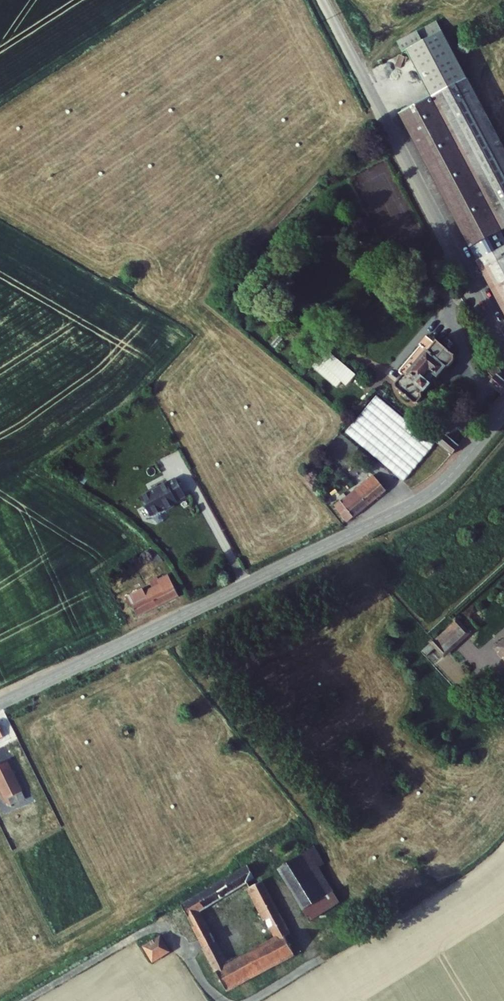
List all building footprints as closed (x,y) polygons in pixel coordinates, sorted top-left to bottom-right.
[(460,40),(445,13),(405,33),(409,41),(381,56),(407,103),(465,73),(451,51),(455,44),(460,40)] [(460,40),(455,44),(451,51),(465,73),(407,103),(503,288),(503,124),(460,40)] [(402,379),(422,397),(427,398),(433,391),(433,386),(438,381),(441,382),(450,371),(448,369),(453,364),(457,362),(464,355),(463,351),(446,336),(441,342),(437,339),(432,344),(428,341),(406,367),(408,368),(401,376),(402,379)] [(346,385),(356,374),(327,349),(312,366),(336,387),(341,382),(346,385)] [(501,394),(503,390),(503,378),(492,355),(485,358),(495,376),(489,384),(501,394)] [(392,396),(363,426),(388,448),(404,434),(408,439),(412,443),(417,447),(422,449),(424,450),(425,450),(427,453),(430,456),(413,474),(415,477),(445,444),(392,396)] [(359,430),(391,459),(396,454),(388,448),(363,426),(359,430)] [(437,431),(459,449),(468,439),(456,429),(451,435),(440,427),(437,431)] [(391,459),(413,479),(415,477),(413,474),(430,456),(427,453),(425,450),(424,450),(422,449),(417,447),(412,443),(408,439),(404,434),(388,448),(396,454),(391,459)] [(349,508),(356,516),(394,485),(380,470),(357,491),(360,495),(354,500),(349,494),(343,499),(350,507),(349,508)] [(139,496),(150,517),(187,498),(175,477),(139,496)] [(379,577),(385,572),(378,562),(371,566),(379,577)] [(159,589),(157,589),(164,602),(186,590),(180,577),(165,585),(164,583),(157,587),(159,589)] [(139,589),(150,609),(164,602),(157,589),(156,586),(153,587),(151,583),(139,589)] [(422,652),(425,656),(437,647),(443,655),(468,635),(458,623),(422,652)] [(12,795),(29,787),(14,756),(0,763),(0,770),(12,795)] [(286,839),(290,845),(296,842),(292,835),(286,839)] [(277,867),(302,907),(334,889),(319,864),(324,861),(314,845),(277,867)] [(220,981),(224,988),(230,985),(232,987),(232,984),(250,975),(252,977),(253,973),(256,972),(258,974),(258,971),(263,968),(265,970),(265,967),(283,958),(285,960),(286,956),(296,951),(262,878),(264,877),(252,859),(166,912),(179,933),(182,932),(187,942),(196,936),(197,938),(208,932),(197,911),(246,880),(249,885),(264,920),(257,923),(264,937),(266,936),(269,942),(256,949),(253,947),(253,950),(248,953),(246,951),(246,954),(243,955),(240,954),(240,957),(229,963),(216,939),(213,941),(202,947),(218,977),(217,980),(220,981)] [(341,901),(334,889),(302,907),(310,920),(321,913),(341,901)] [(307,921),(322,948),(338,940),(321,913),(310,920),(307,921)] [(197,938),(202,947),(213,941),(208,932),(197,938)] [(141,946),(150,961),(168,951),(159,936),(141,946)]
